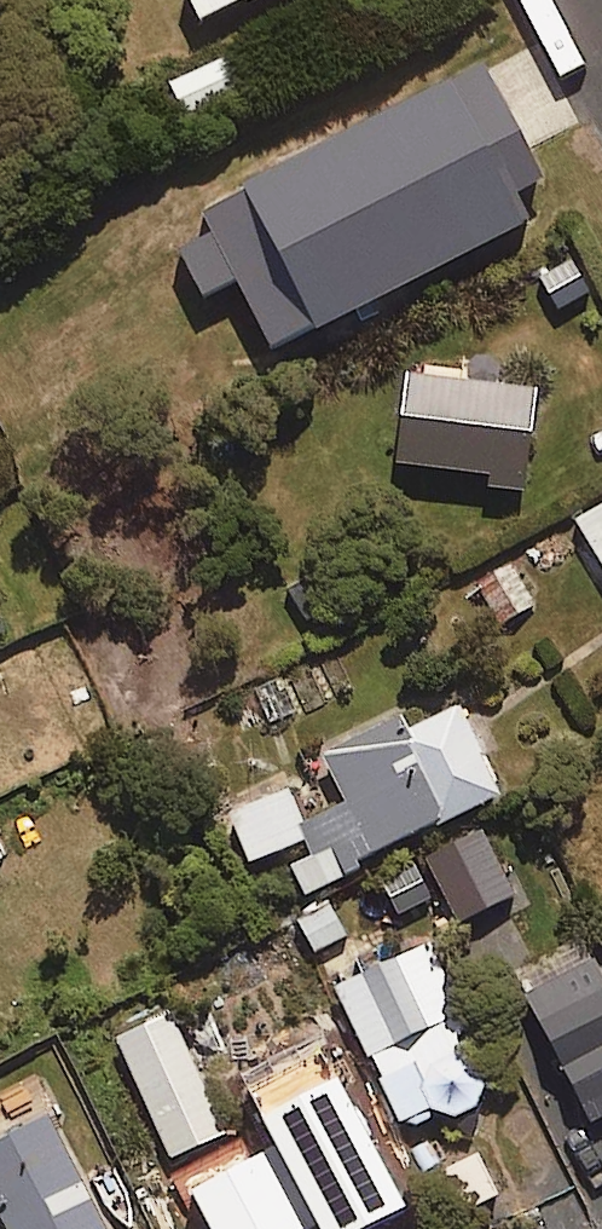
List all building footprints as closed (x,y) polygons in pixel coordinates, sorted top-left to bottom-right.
[(243,0),(193,0),(203,20),(243,0)] [(185,123),(252,92),(233,51),(166,83),(185,123)] [(545,175),(489,64),(204,207),(214,227),(181,243),(209,299),(242,282),(275,348),(532,219),(517,190),(545,175)] [(538,389),(409,373),(399,462),(489,473),(487,489),(526,493),(538,389)] [(601,560),(601,505),(577,520),(601,560)] [(502,623),(534,603),(510,564),(477,585),(502,623)] [(299,624),(325,604),(296,567),(270,587),(299,624)] [(304,895),(346,876),(341,865),(499,794),(460,707),(407,731),(399,714),(321,748),(345,802),(300,822),(315,856),(291,866),(304,895)] [(307,841),(300,822),(289,790),(230,810),(247,861),(307,841)] [(459,1030),(468,1025),(427,941),(336,986),(408,1133),(445,1115),(448,1120),(493,1098),(459,1030)] [(601,1117),(601,966),(597,957),(527,997),(596,1121),(601,1117)] [(169,1157),(225,1134),(174,1013),(119,1036),(169,1157)] [(219,1188),(241,1228),(353,1228),(361,1225),(363,1228),(388,1228),(417,1214),(347,1082),(297,1109),(312,1138),(219,1188)] [(45,1110),(0,1133),(0,1215),(7,1228),(106,1228),(45,1110)]
